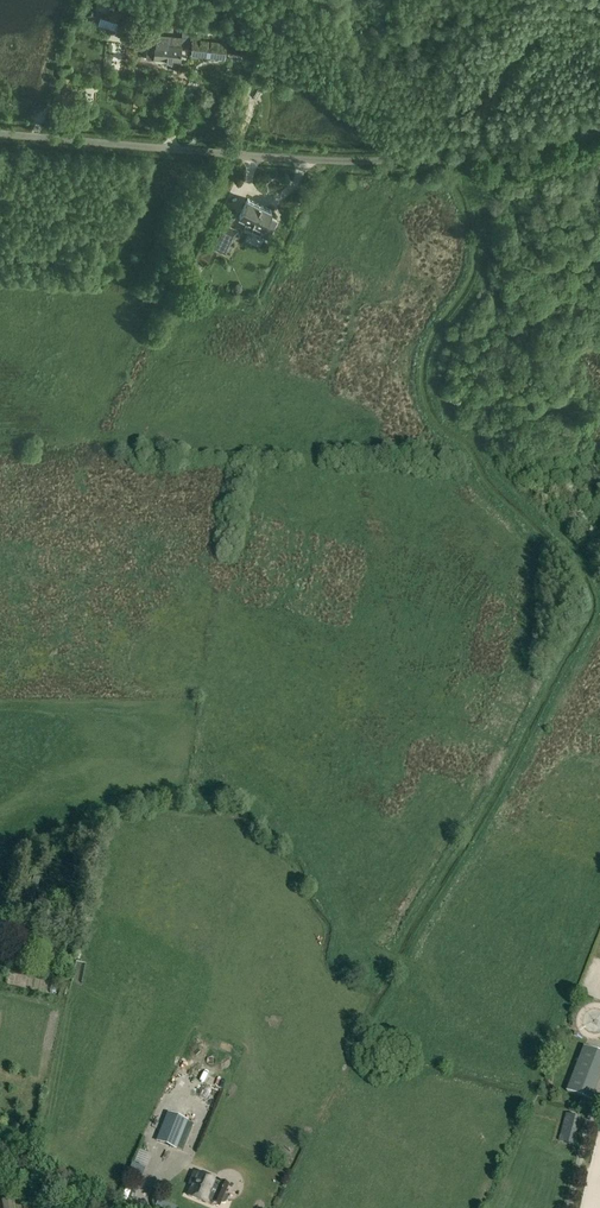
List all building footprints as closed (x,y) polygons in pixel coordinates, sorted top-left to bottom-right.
[(97,11),(95,6),(97,1),(94,0),(93,0),(91,4),(87,6),(85,10),(87,15),(91,16),(95,15),(97,11)] [(119,21),(118,36),(132,37),(133,22),(119,21)] [(157,34),(149,34),(147,57),(180,60),(182,36),(171,35),(171,45),(167,45),(167,39),(157,38),(157,34)] [(195,34),(193,51),(223,55),(225,38),(195,34)] [(240,41),(230,40),(228,53),(239,54),(240,41)] [(271,210),(249,199),(240,216),(247,219),(244,225),(268,237),(277,220),(268,216),(271,210)] [(226,254),(238,230),(229,225),(236,213),(226,207),(207,245),(226,254)] [(583,1047),(566,1092),(591,1101),(599,1079),(599,1053),(583,1047)] [(187,1122),(166,1113),(156,1141),(177,1149),(187,1122)] [(580,1118),(565,1115),(559,1141),(573,1145),(580,1118)] [(220,1181),(219,1183),(215,1181),(197,1174),(188,1195),(205,1203),(207,1199),(212,1201),(211,1202),(220,1206),(221,1203),(224,1204),(226,1203),(228,1198),(227,1195),(225,1194),(229,1185),(220,1181)] [(11,1198),(2,1200),(3,1207),(13,1207),(11,1198)]
